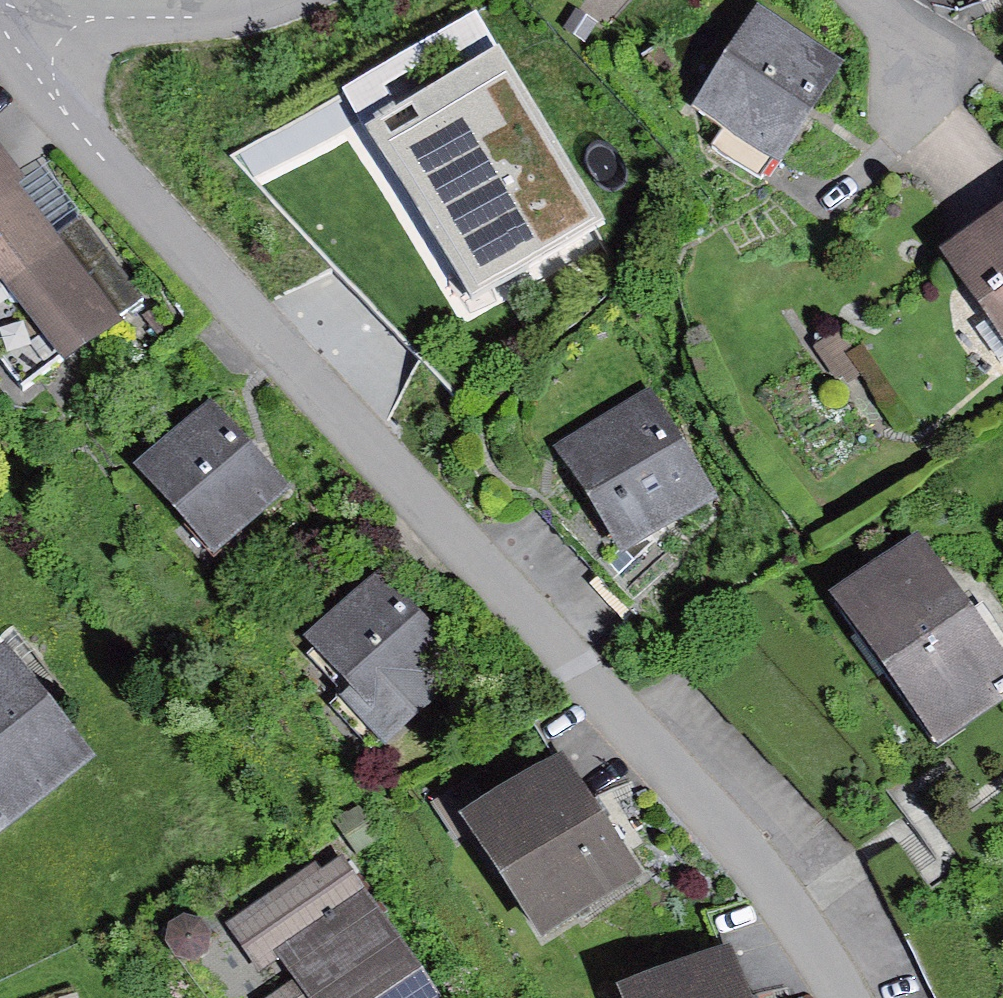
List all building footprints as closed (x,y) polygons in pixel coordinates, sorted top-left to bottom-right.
[(842,59),(758,4),(693,103),(726,125),(713,144),(764,178),(842,59)] [(341,86),(361,121),(396,100),(386,84),(457,43),(464,55),(493,38),(476,8),(341,86)] [(598,21),(577,8),(564,27),(585,41),(598,21)] [(496,43),(366,125),(403,184),(472,293),(603,211),(496,43)] [(641,61),(658,82),(678,66),(662,46),(641,61)] [(23,389),(144,296),(82,215),(58,233),(0,157),(0,359),(23,389)] [(939,249),(1002,338),(1002,203),(939,249)] [(838,331),(815,346),(839,383),(863,368),(838,331)] [(647,388),(556,444),(571,470),(622,552),(714,495),(647,388)] [(208,396),(135,461),(215,550),(288,485),(208,396)] [(622,552),(571,470),(533,505),(599,576),(622,552)] [(920,529),(833,590),(940,744),(1002,700),(1002,647),(920,529)] [(3,639),(39,611),(0,564),(0,642),(3,639)] [(379,567),(305,635),(350,684),(340,694),(387,744),(471,667),(379,567)] [(0,642),(0,830),(96,752),(3,639),(0,642)] [(559,749),(464,811),(544,933),(640,871),(559,749)] [(358,800),(333,817),(357,853),(382,836),(358,800)] [(226,918),(260,968),(279,954),(294,976),(263,997),(441,997),(341,855),(322,868),(315,857),(226,918)] [(164,941),(175,955),(192,960),(209,952),(210,930),(199,918),(183,912),(168,922),(164,941)] [(619,983),(626,997),(752,997),(728,939),(619,983)]
